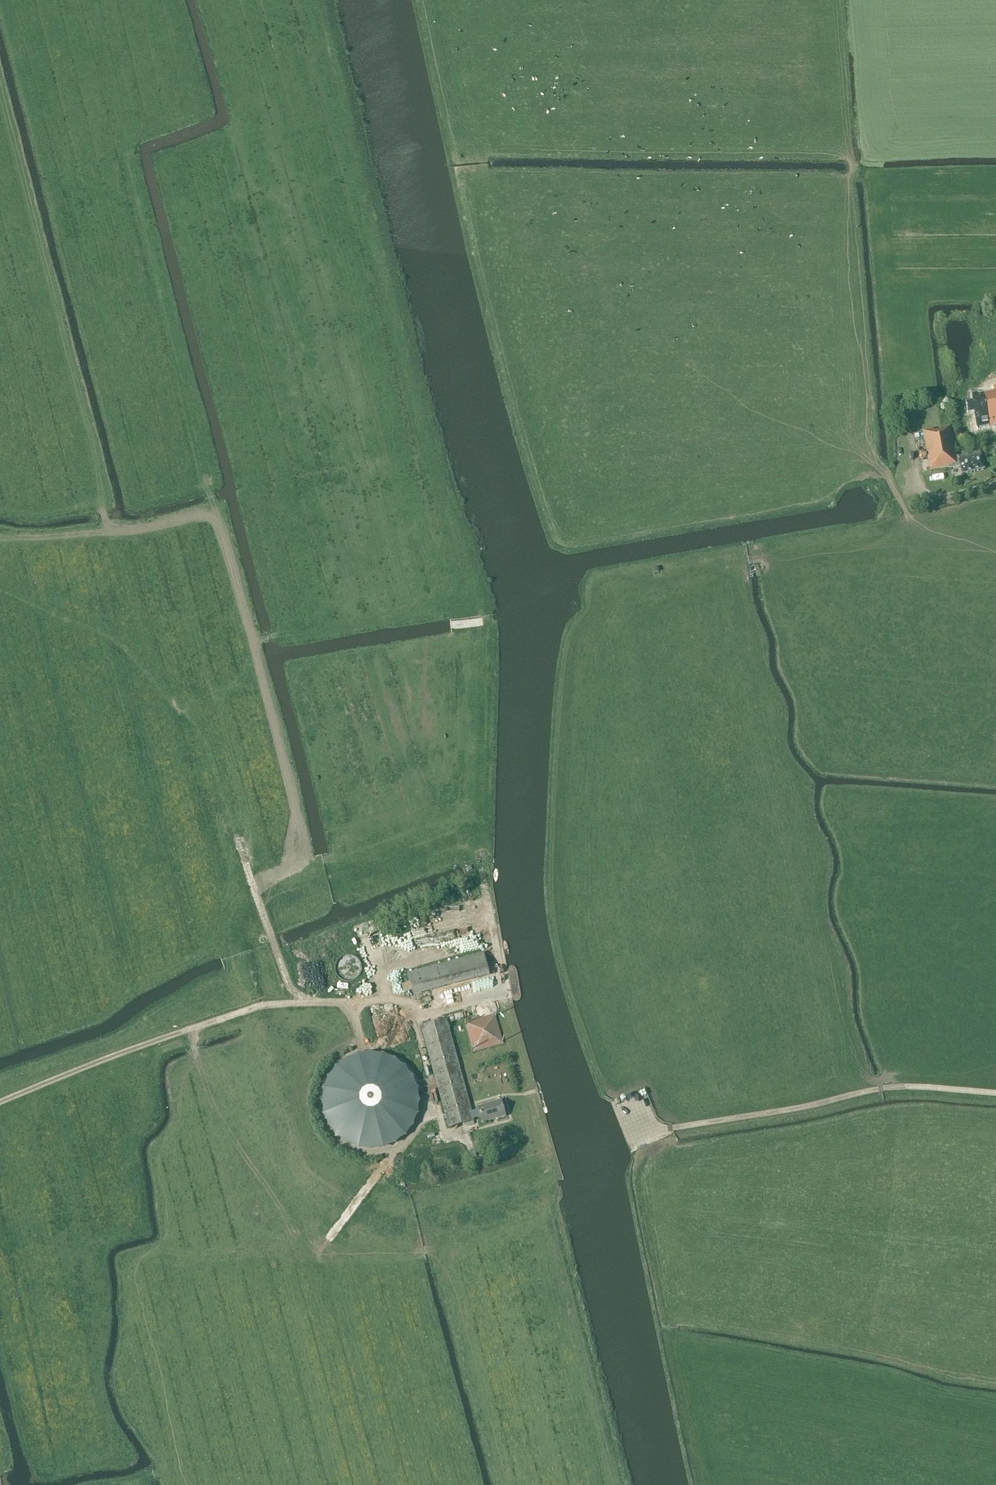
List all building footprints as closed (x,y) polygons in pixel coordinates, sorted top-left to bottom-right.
[(992,388),(993,390),(971,394),(973,402),(965,403),(967,413),(974,412),(977,430),(995,426),(995,387),(992,388)] [(980,451),(956,456),(951,433),(950,426),(940,428),(941,431),(933,433),(932,430),(923,431),(924,438),(930,470),(960,465),(962,475),(984,470),(980,451)] [(408,975),(412,992),(488,971),(483,954),(408,975)] [(442,990),(443,1007),(451,1006),(450,989),(442,990)] [(483,1006),(483,1011),(475,1012),(474,1008),(459,1010),(461,1018),(490,1013),(489,1005),(483,1006)] [(465,1022),(473,1052),(504,1044),(495,1014),(465,1022)] [(480,1117),(482,1123),(506,1117),(501,1101),(478,1107),(478,1110),(471,1112),(446,1019),(421,1026),(449,1128),(473,1121),(473,1119),(480,1117)] [(346,1146),(358,1151),(371,1153),(383,1151),(396,1146),(406,1138),(414,1127),(419,1115),(420,1102),(419,1089),(413,1077),(406,1067),(395,1059),(383,1054),(370,1052),(357,1054),(345,1059),(334,1067),(327,1078),(322,1090),(320,1102),(322,1116),(327,1128),(335,1138),(346,1146)]
